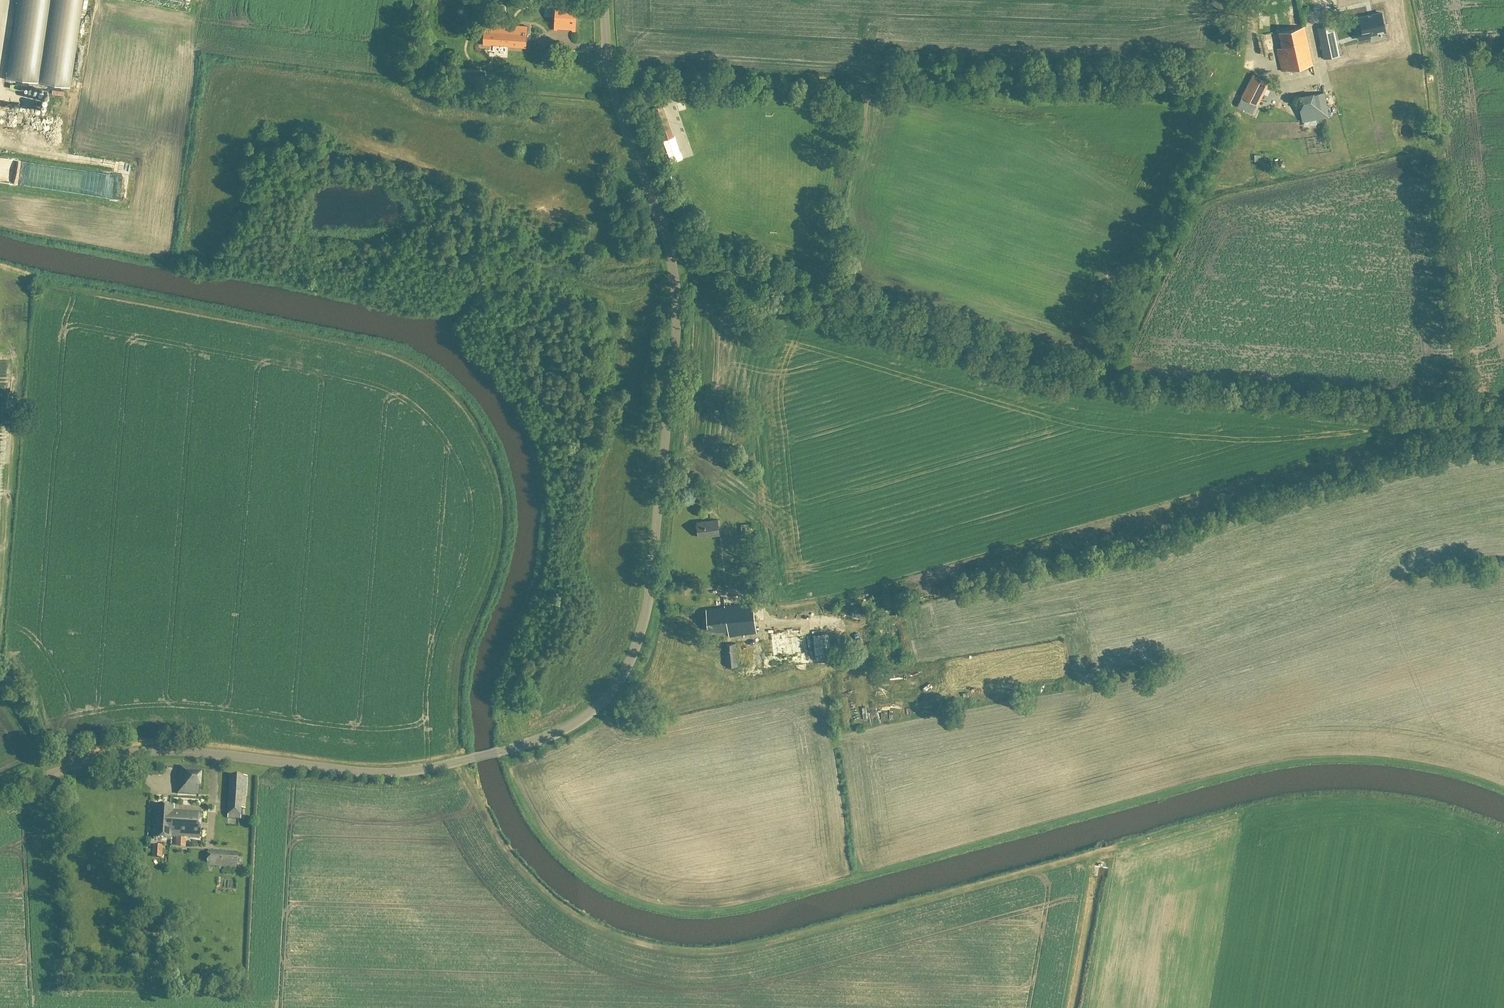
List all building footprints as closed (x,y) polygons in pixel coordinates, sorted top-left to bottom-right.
[(5,79),(70,88),(83,0),(17,0),(5,79)] [(553,30),(557,31),(557,28),(571,29),(571,32),(575,32),(577,0),(574,0),(555,0),(553,30)] [(1362,29),(1357,30),(1359,40),(1370,38),(1369,35),(1377,34),(1376,31),(1384,30),(1384,32),(1385,32),(1383,24),(1384,24),(1383,22),(1381,13),(1372,15),(1372,17),(1368,18),(1368,16),(1359,18),(1362,29)] [(496,51),(501,51),(501,56),(526,57),(527,27),(484,24),(482,46),(489,47),(488,55),(496,56),(496,51)] [(1327,27),(1317,29),(1324,59),(1339,56),(1333,29),(1327,30),(1327,27)] [(1281,72),(1312,66),(1304,28),(1278,33),(1282,51),(1277,53),(1281,72)] [(464,72),(464,81),(483,82),(484,73),(464,72)] [(1253,76),(1245,93),(1259,100),(1265,89),(1265,88),(1265,89),(1259,85),(1259,84),(1258,83),(1259,79),(1260,80),(1260,79),(1253,76)] [(1302,123),(1329,118),(1324,93),(1298,98),(1302,123)] [(673,136),(662,106),(653,110),(663,139),(673,136)] [(698,538),(719,535),(718,521),(697,523),(698,538)] [(728,637),(756,634),(753,604),(724,607),(724,608),(706,610),(708,635),(728,633),(728,637)] [(815,664),(832,662),(828,634),(812,636),(815,664)] [(762,642),(765,666),(807,660),(805,645),(782,648),(781,639),(762,642)] [(725,668),(737,667),(735,644),(725,645),(725,650),(723,651),(725,668)] [(749,664),(755,662),(752,655),(746,657),(749,664)] [(198,795),(200,768),(179,767),(178,794),(198,795)] [(248,792),(249,771),(230,770),(227,819),(240,819),(240,817),(241,817),(242,791),(248,792)] [(200,812),(202,796),(183,795),(182,811),(172,810),(173,807),(155,806),(153,840),(170,841),(171,836),(199,838),(201,812),(200,812)] [(236,868),(237,852),(208,850),(206,866),(236,868)]
